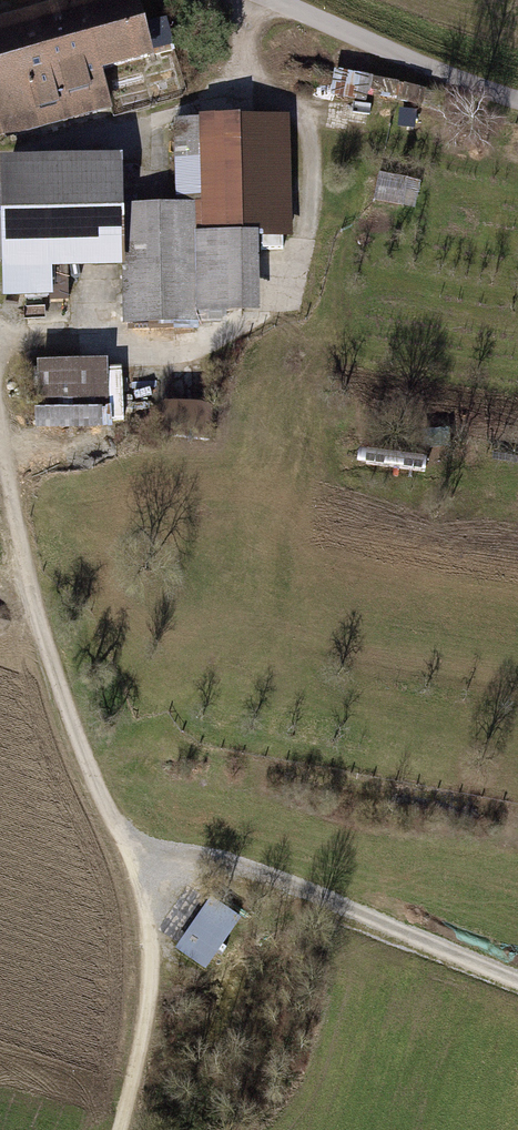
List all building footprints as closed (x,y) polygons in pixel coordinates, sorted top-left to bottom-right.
[(0,41),(0,96),(3,105),(0,106),(0,133),(109,102),(99,68),(148,53),(132,0),(108,0),(111,9),(0,41)] [(3,176),(6,294),(50,293),(49,262),(125,260),(126,323),(196,321),(196,309),(242,308),(240,233),(284,232),(282,127),(180,129),(182,210),(118,211),(117,173),(3,176)] [(109,366),(38,367),(39,419),(110,418),(109,366)] [(101,1114),(81,1100),(75,1109),(95,1122),(101,1114)]
